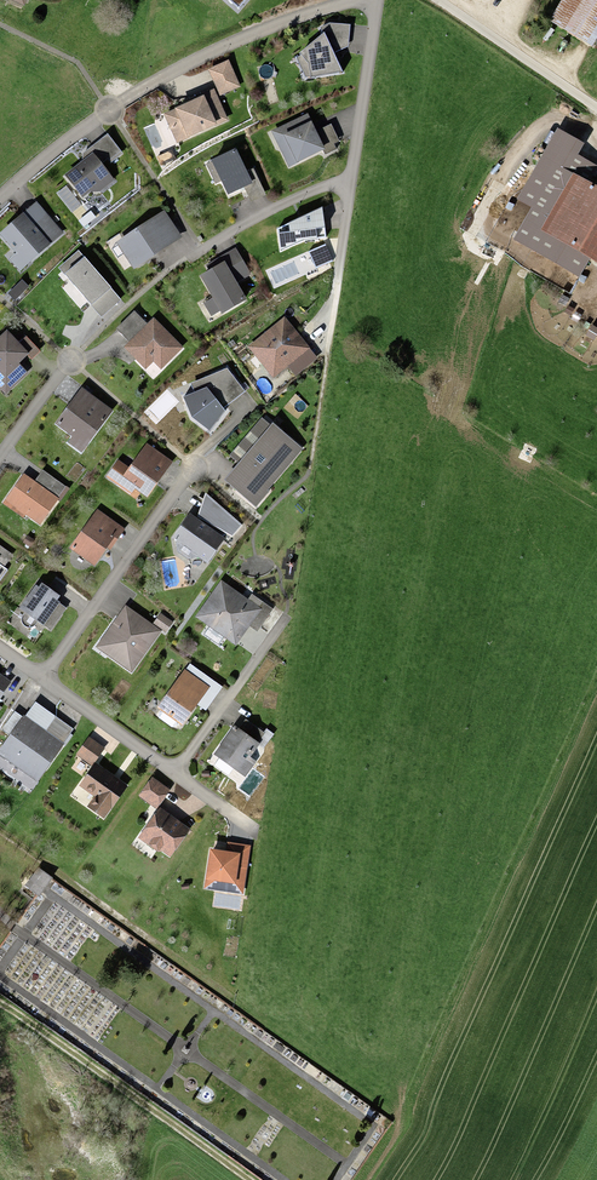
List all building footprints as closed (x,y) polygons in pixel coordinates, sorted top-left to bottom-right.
[(548,24),(589,49),(596,36),(596,0),(562,0),(548,24)] [(343,72),(325,32),(295,57),(306,77),(343,72)] [(229,60),(208,69),(220,96),(241,87),(229,60)] [(215,90),(163,114),(177,144),(229,120),(215,90)] [(325,150),(308,113),(278,128),(286,145),(279,148),(289,168),(325,150)] [(124,154),(108,134),(80,155),(83,160),(64,175),(85,202),(116,180),(103,164),(108,160),(112,164),(124,154)] [(235,148),(204,162),(215,185),(222,182),(229,196),(245,188),(251,202),(267,195),(254,169),(247,172),(235,148)] [(543,231),(596,262),(596,189),(575,176),(543,231)] [(37,201),(0,233),(0,237),(17,254),(9,260),(20,273),(65,233),(37,201)] [(326,238),(323,208),(278,228),(281,251),(304,241),(326,238)] [(183,237),(165,210),(116,243),(133,269),(183,237)] [(251,275),(236,248),(219,258),(222,263),(200,276),(213,298),(204,304),(211,316),(221,311),(223,314),(247,300),(237,283),(251,275)] [(122,300),(79,250),(59,268),(102,318),(122,300)] [(147,323),(134,311),(117,328),(129,342),(147,323)] [(184,347),(154,317),(124,347),(146,370),(154,363),(161,370),(184,347)] [(304,351),(280,321),(247,348),(267,371),(277,363),(282,369),(304,351)] [(8,330),(0,337),(0,389),(6,395),(29,373),(21,363),(28,356),(33,360),(41,352),(27,336),(20,342),(8,330)] [(246,391),(227,368),(191,383),(195,392),(184,397),(192,418),(210,431),(226,412),(223,408),(246,391)] [(82,387),(55,424),(73,437),(68,443),(82,453),(114,411),(82,387)] [(304,449),(264,415),(230,455),(239,463),(225,480),(257,507),(270,491),(269,490),(304,449)] [(173,462),(147,443),(129,467),(118,460),(107,477),(131,495),(135,489),(148,498),(173,462)] [(62,500),(69,489),(43,470),(35,481),(62,500)] [(35,481),(24,473),(3,503),(23,518),(26,515),(42,526),(62,500),(35,481)] [(206,493),(198,517),(233,537),(242,525),(206,493)] [(126,529),(98,509),(70,549),(95,566),(107,549),(111,550),(117,542),(126,529)] [(207,564),(225,539),(190,514),(174,536),(178,552),(188,560),(199,558),(207,564)] [(8,570),(5,567),(14,554),(0,545),(0,581),(8,570)] [(248,599),(222,581),(196,617),(236,646),(250,627),(262,609),(248,599)] [(40,587),(36,585),(19,609),(25,613),(22,616),(22,620),(22,623),(23,625),(25,627),(28,628),(31,628),(33,627),(36,625),(37,623),(38,622),(52,631),(67,608),(57,601),(60,596),(42,583),(40,587)] [(248,599),(262,609),(250,627),(258,632),(274,609),(252,594),(248,599)] [(162,631),(126,605),(102,639),(108,642),(112,651),(108,656),(132,674),(162,631)] [(178,723),(183,725),(197,706),(206,711),(223,687),(189,664),(156,708),(161,711),(157,717),(174,729),(178,723)] [(12,682),(0,673),(0,698),(12,682)] [(74,730),(56,716),(46,731),(24,715),(0,750),(0,755),(8,762),(17,759),(26,765),(25,774),(38,783),(74,730)] [(267,749),(235,725),(214,755),(246,778),(267,749)] [(89,737),(76,755),(93,766),(96,762),(106,748),(89,737)] [(104,819),(129,786),(96,762),(80,785),(95,797),(88,807),(104,819)] [(172,791),(153,777),(138,796),(158,810),(160,807),(172,791)] [(191,829),(160,807),(138,838),(158,853),(162,852),(171,858),(191,829)] [(227,852),(210,848),(204,889),(244,895),(251,846),(228,842),(227,852)] [(38,869),(25,888),(37,897),(51,878),(38,869)]
